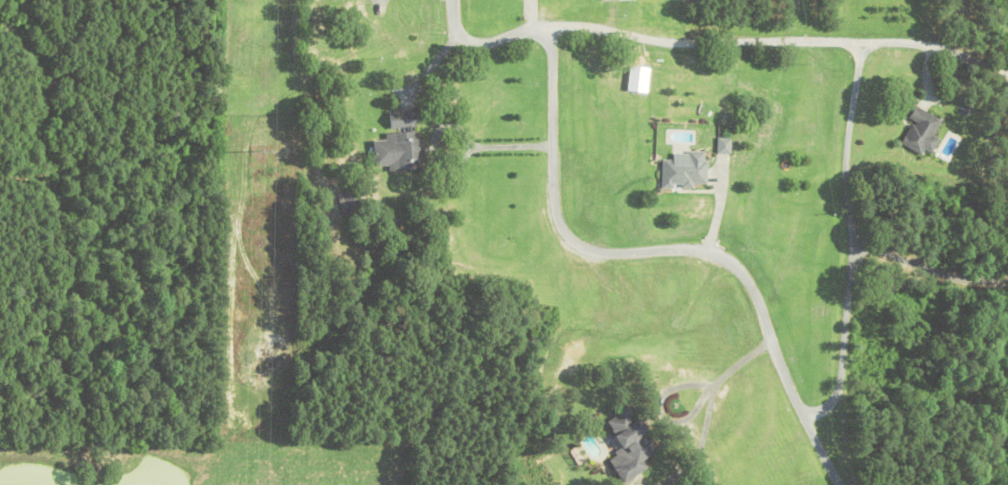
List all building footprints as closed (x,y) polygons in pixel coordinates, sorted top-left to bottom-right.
[(901,144),(921,156),(925,149),(933,153),(940,141),(932,137),(941,121),(916,107),(908,120),(913,122),(901,144)] [(390,112),(390,133),(387,133),(389,171),(423,169),(420,111),(390,112)] [(687,161),(663,160),(662,187),(706,188),(707,153),(687,152),(687,161)] [(624,484),(648,468),(644,461),(658,452),(646,434),(649,432),(641,419),(637,421),(629,408),(607,422),(624,448),(608,459),(624,484)]
